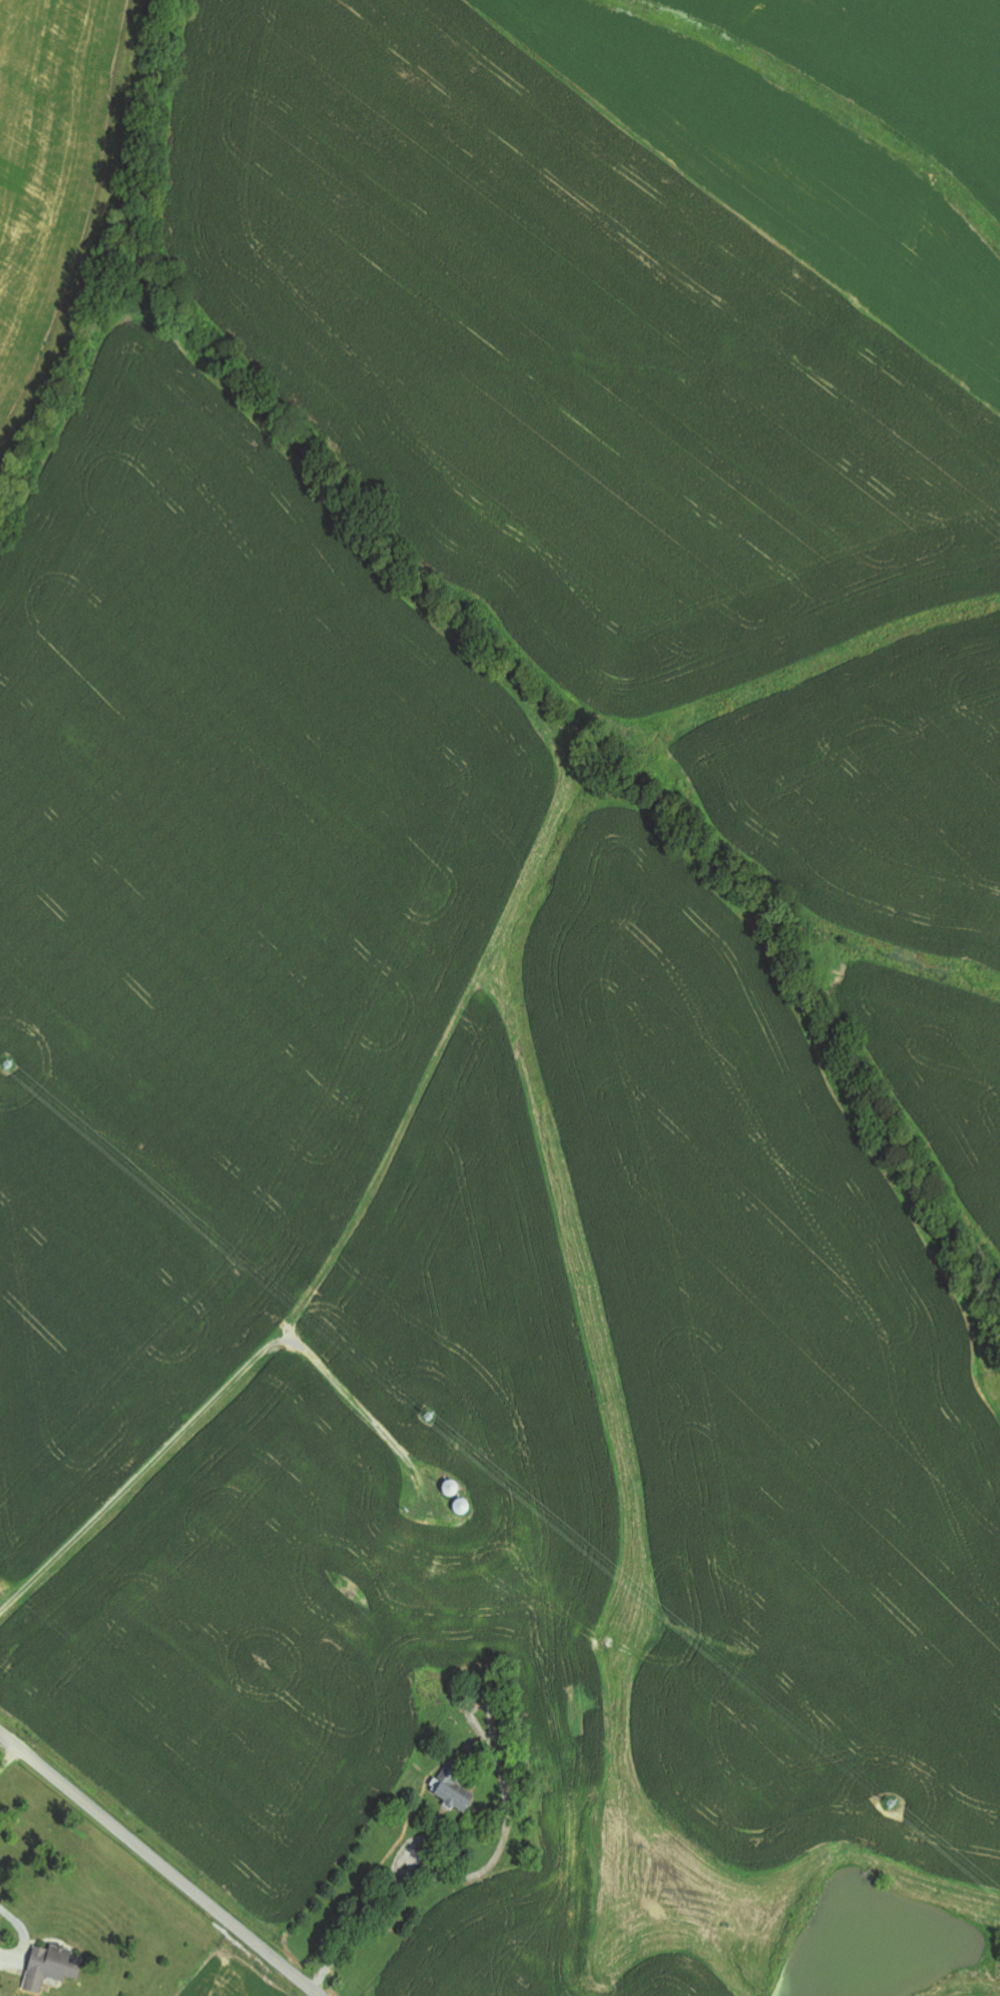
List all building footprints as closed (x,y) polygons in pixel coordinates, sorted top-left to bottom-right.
[(434,1788),(450,1800),(448,1802),(467,1816),(475,1804),(455,1789),(463,1777),(458,1774),(464,1766),(454,1759),(434,1788)] [(27,1990),(44,1994),(48,1977),(70,1982),(71,1978),(83,1980),(88,1959),(76,1956),(77,1950),(55,1945),(54,1949),(37,1945),(27,1990)]
